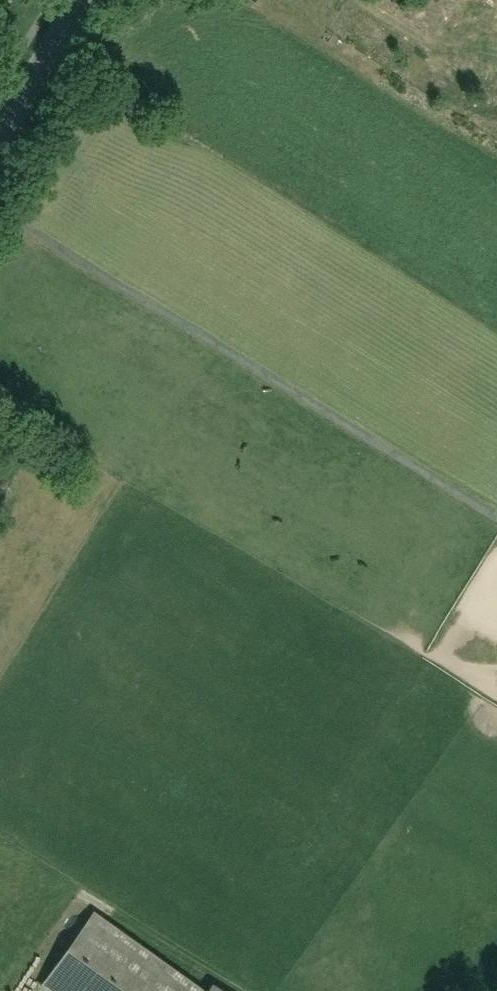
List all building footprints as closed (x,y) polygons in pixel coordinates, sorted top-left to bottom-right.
[(39,990),(197,990),(91,917),(39,990)] [(203,983),(198,990),(216,990),(203,983)]
